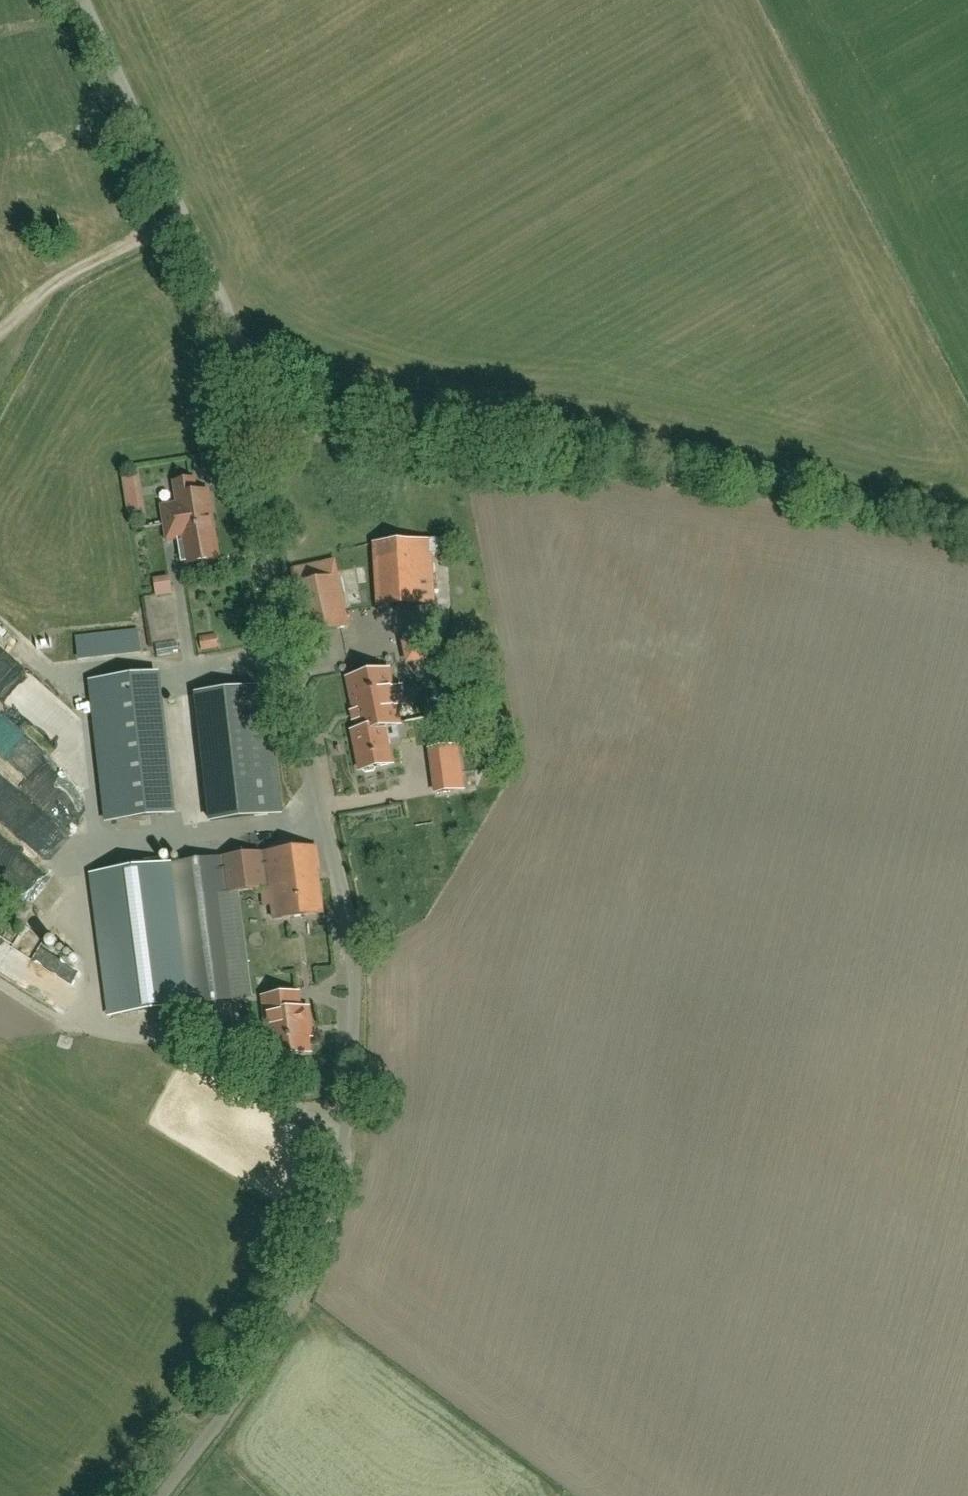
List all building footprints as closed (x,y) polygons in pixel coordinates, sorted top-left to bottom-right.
[(125,495),(141,492),(139,476),(122,479),(125,495)] [(168,541),(178,539),(181,563),(187,562),(188,564),(218,559),(208,492),(196,494),(194,480),(175,483),(178,505),(162,507),(165,526),(168,541)] [(448,537),(372,542),(376,608),(436,605),(432,552),(449,550),(448,537)] [(292,568),(305,635),(349,626),(335,559),(292,568)] [(174,628),(171,588),(151,589),(153,630),(174,628)] [(424,647),(429,646),(426,635),(404,639),(408,662),(426,658),(424,647)] [(392,762),(385,728),(401,725),(397,706),(393,707),(389,690),(393,689),(389,671),(348,680),(359,732),(353,733),(361,769),(365,773),(374,771),(375,766),(392,762)] [(106,821),(159,815),(143,676),(90,682),(106,821)] [(0,730),(0,741),(72,804),(69,808),(72,811),(83,800),(66,785),(77,773),(12,716),(0,730)] [(15,774),(22,767),(7,751),(0,757),(0,758),(15,774)] [(458,759),(430,759),(430,787),(458,787),(458,759)] [(281,813),(278,782),(245,786),(248,817),(281,813)] [(323,912),(318,869),(320,869),(317,846),(171,864),(94,874),(112,1016),(251,999),(237,892),(270,888),(274,918),(274,919),(323,913),(323,912)] [(286,988),(286,977),(262,976),(262,988),(286,988)] [(300,1009),(298,993),(263,998),(271,1058),(309,1053),(306,1026),(310,1026),(307,1008),(300,1009)]
